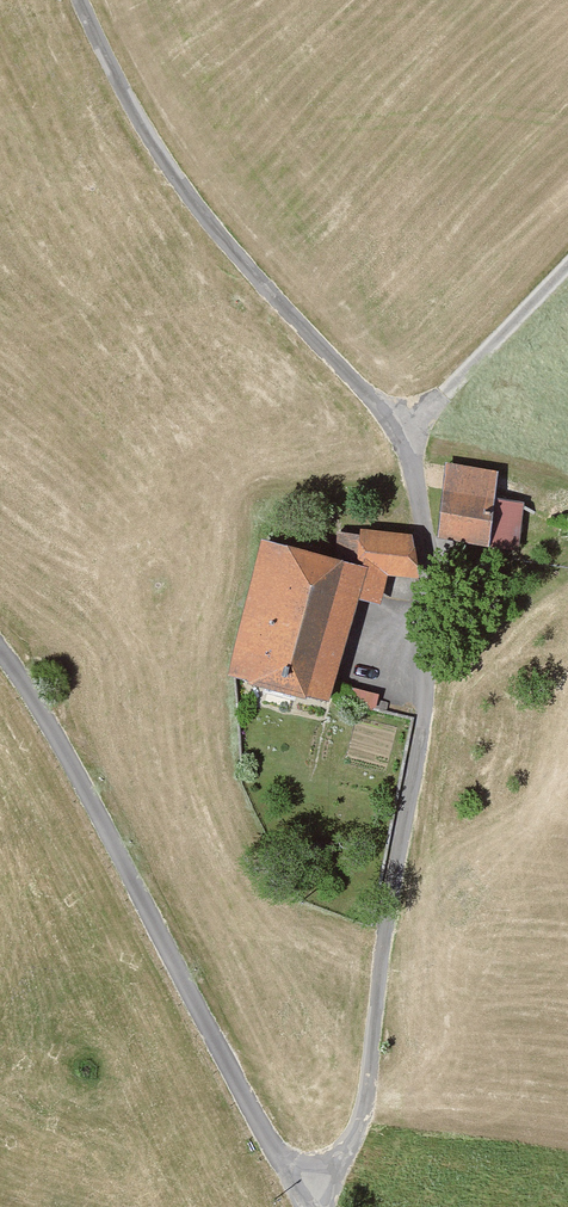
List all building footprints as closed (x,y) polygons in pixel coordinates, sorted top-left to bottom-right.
[(500,477),(445,467),(440,546),(491,551),(500,477)] [(266,545),(231,682),(323,707),(334,703),(379,713),(383,692),(341,679),(359,608),(380,610),(385,584),(418,584),(419,547),(368,536),(361,571),(266,545)]
